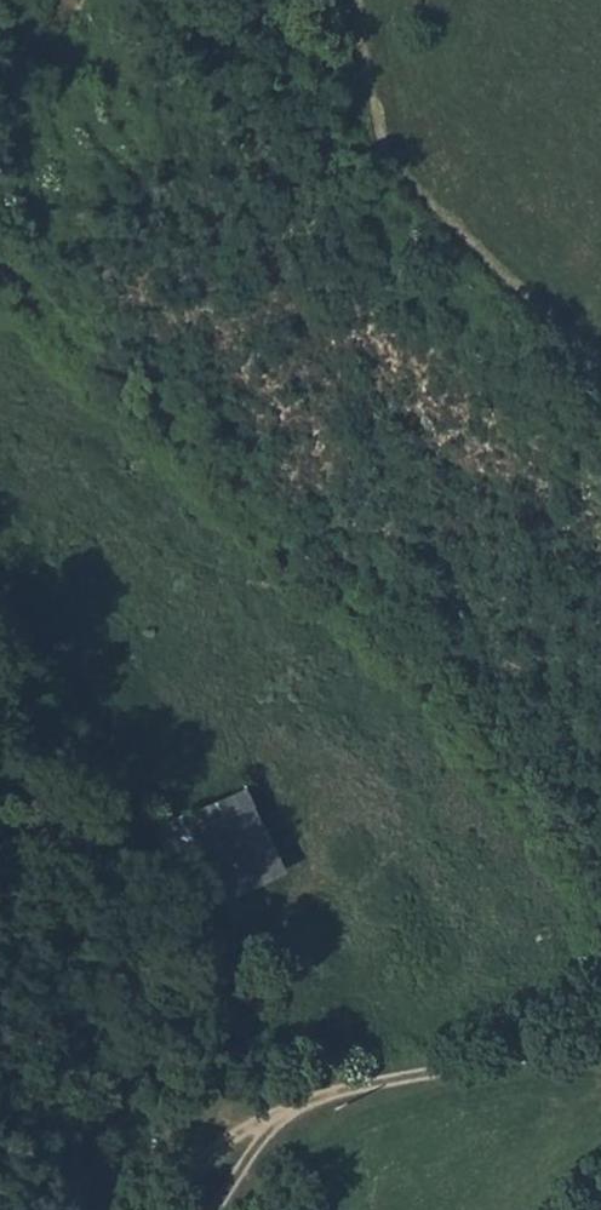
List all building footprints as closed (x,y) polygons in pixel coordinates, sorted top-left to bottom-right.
[(241,786),(160,820),(197,908),(278,874),(241,786)]
